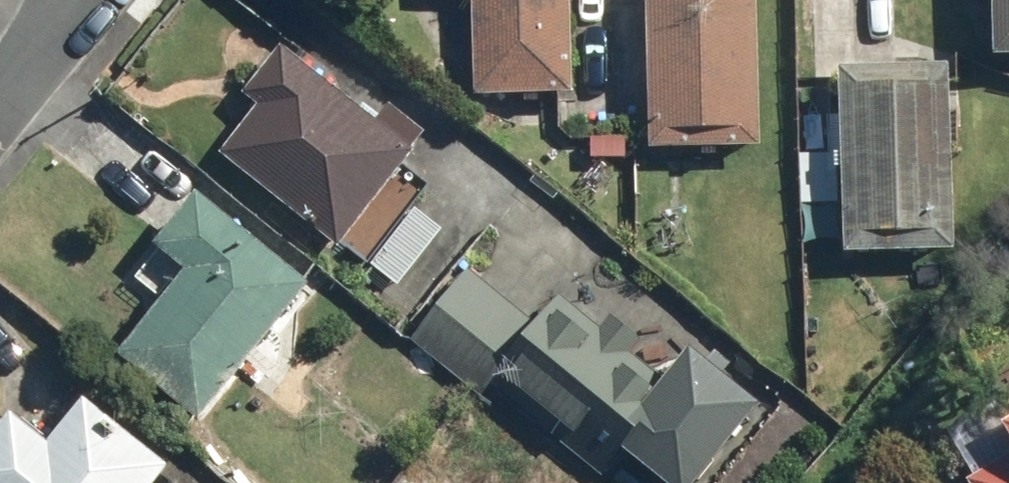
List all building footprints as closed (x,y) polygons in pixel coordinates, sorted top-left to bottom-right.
[(471,102),(572,100),(570,0),(469,0),(471,102)] [(645,153),(760,150),(756,0),(641,0),(645,153)] [(990,61),(1008,61),(1008,0),(987,0),(990,61)] [(215,161),(333,253),(411,155),(275,49),(237,97),(255,111),(215,161)] [(948,65),(834,69),(840,255),(954,252),(948,65)] [(200,426),(308,289),(191,198),(151,249),(180,271),(112,358),(200,426)] [(415,209),(370,266),(400,289),(444,232),(415,209)] [(409,341),(484,401),(492,392),(604,482),(623,459),(653,482),(696,482),(758,406),(685,348),(660,379),(631,356),(641,344),(608,318),(598,330),(556,296),(533,325),(465,271),(409,341)] [(0,423),(0,482),(156,482),(168,468),(83,401),(47,447),(6,415),(0,423)] [(962,482),(1008,482),(1008,421),(994,430),(1007,453),(961,481),(962,482)]
